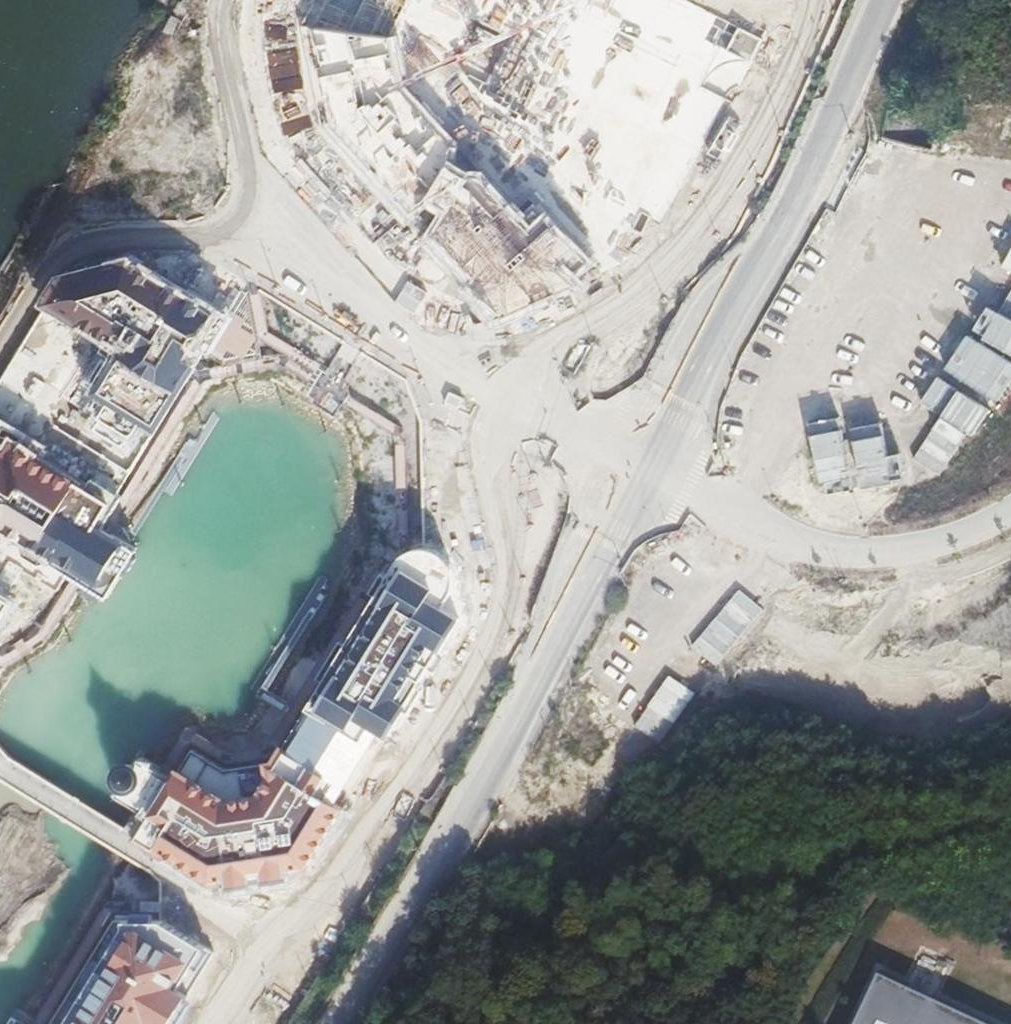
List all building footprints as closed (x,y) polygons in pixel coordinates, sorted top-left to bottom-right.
[(456,158),(463,138),(435,109),(408,81),(396,33),(412,0),(315,0),(304,21),(326,129),(408,217),(428,204),(456,158)] [(427,237),(500,318),(592,281),(585,274),(602,261),(550,206),(537,221),(521,204),(487,169),(470,169),(459,161),(456,158),(428,204),(433,206),(442,208),(427,237)] [(809,422),(823,513),(859,516),(918,516),(986,489),(1010,446),(1010,228),(922,406),(809,422)] [(116,346),(93,390),(161,431),(234,310),(133,253),(60,272),(42,307),(116,346)] [(80,573),(98,584),(111,591),(136,549),(124,542),(107,532),(98,527),(119,493),(0,421),(0,526),(80,573)] [(140,810),(151,817),(140,837),(159,849),(212,881),(258,875),(308,867),(460,618),(444,608),(453,592),(456,576),(450,561),(439,551),(433,550),(422,548),(407,553),(398,563),(389,578),(275,762),(225,770),(192,750),(175,778),(163,771),(149,763),(140,757),(135,766),(131,764),(126,765),(122,766),(118,770),(117,774),(117,778),(118,783),(122,787),(116,796),(125,801),(140,810)] [(71,1023),(176,1023),(195,992),(183,984),(207,945),(185,932),(165,920),(133,921),(71,1023)] [(887,971),(862,1023),(1000,1023),(887,971)]
